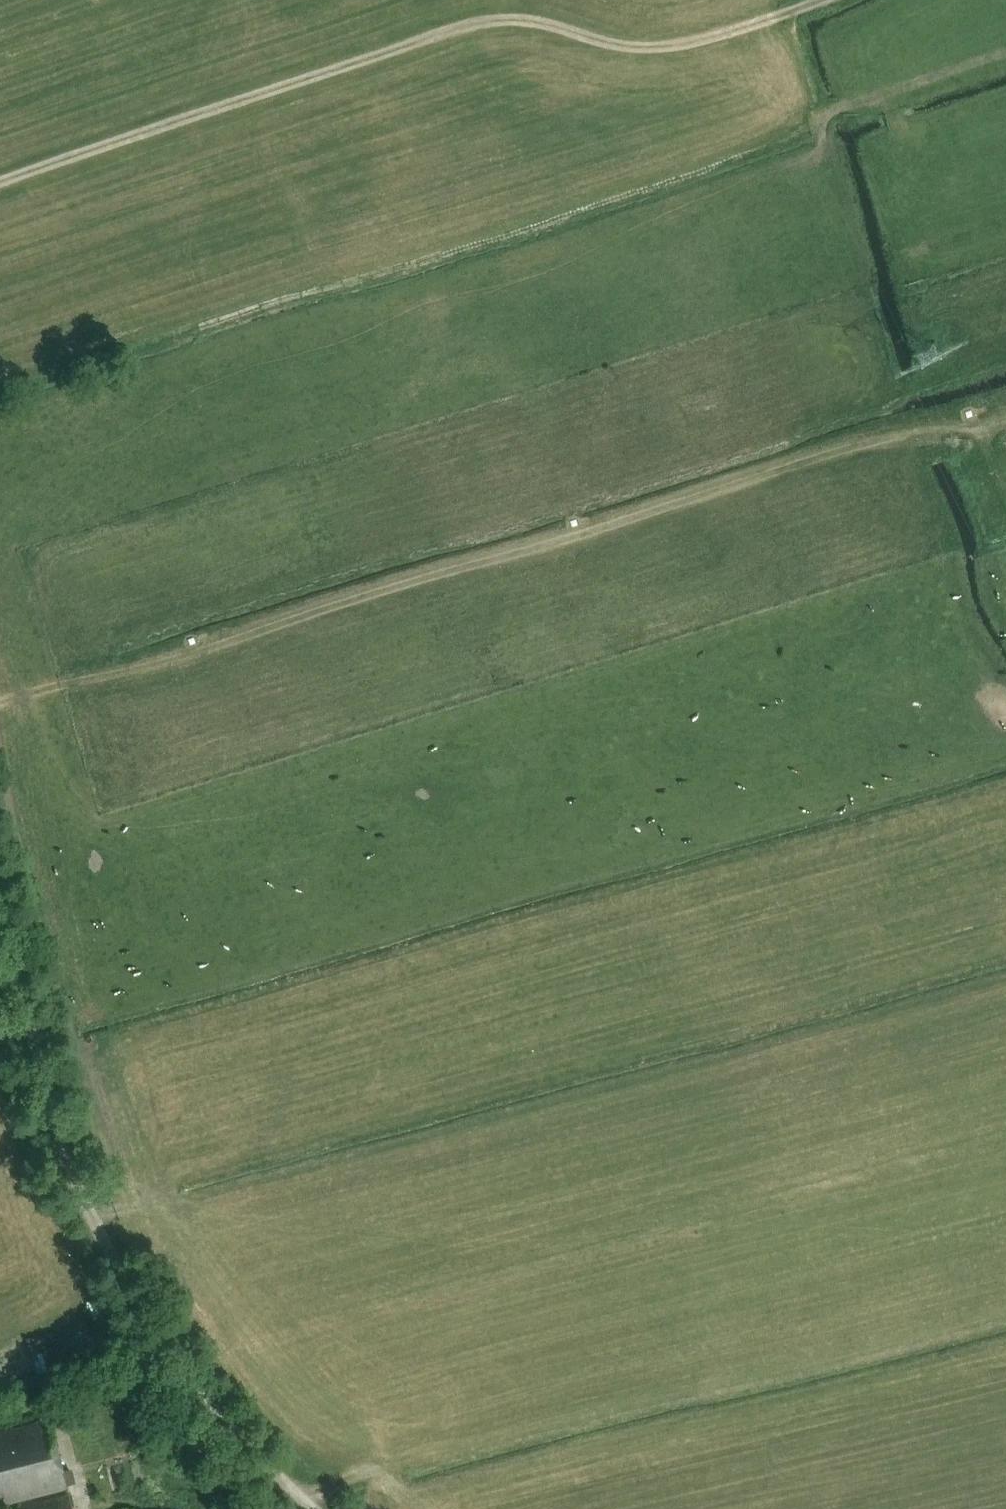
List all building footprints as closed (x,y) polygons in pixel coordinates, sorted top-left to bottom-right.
[(22,1500),(25,1507),(20,1508),(73,1508),(50,1419),(0,1432),(0,1506),(22,1500)]
